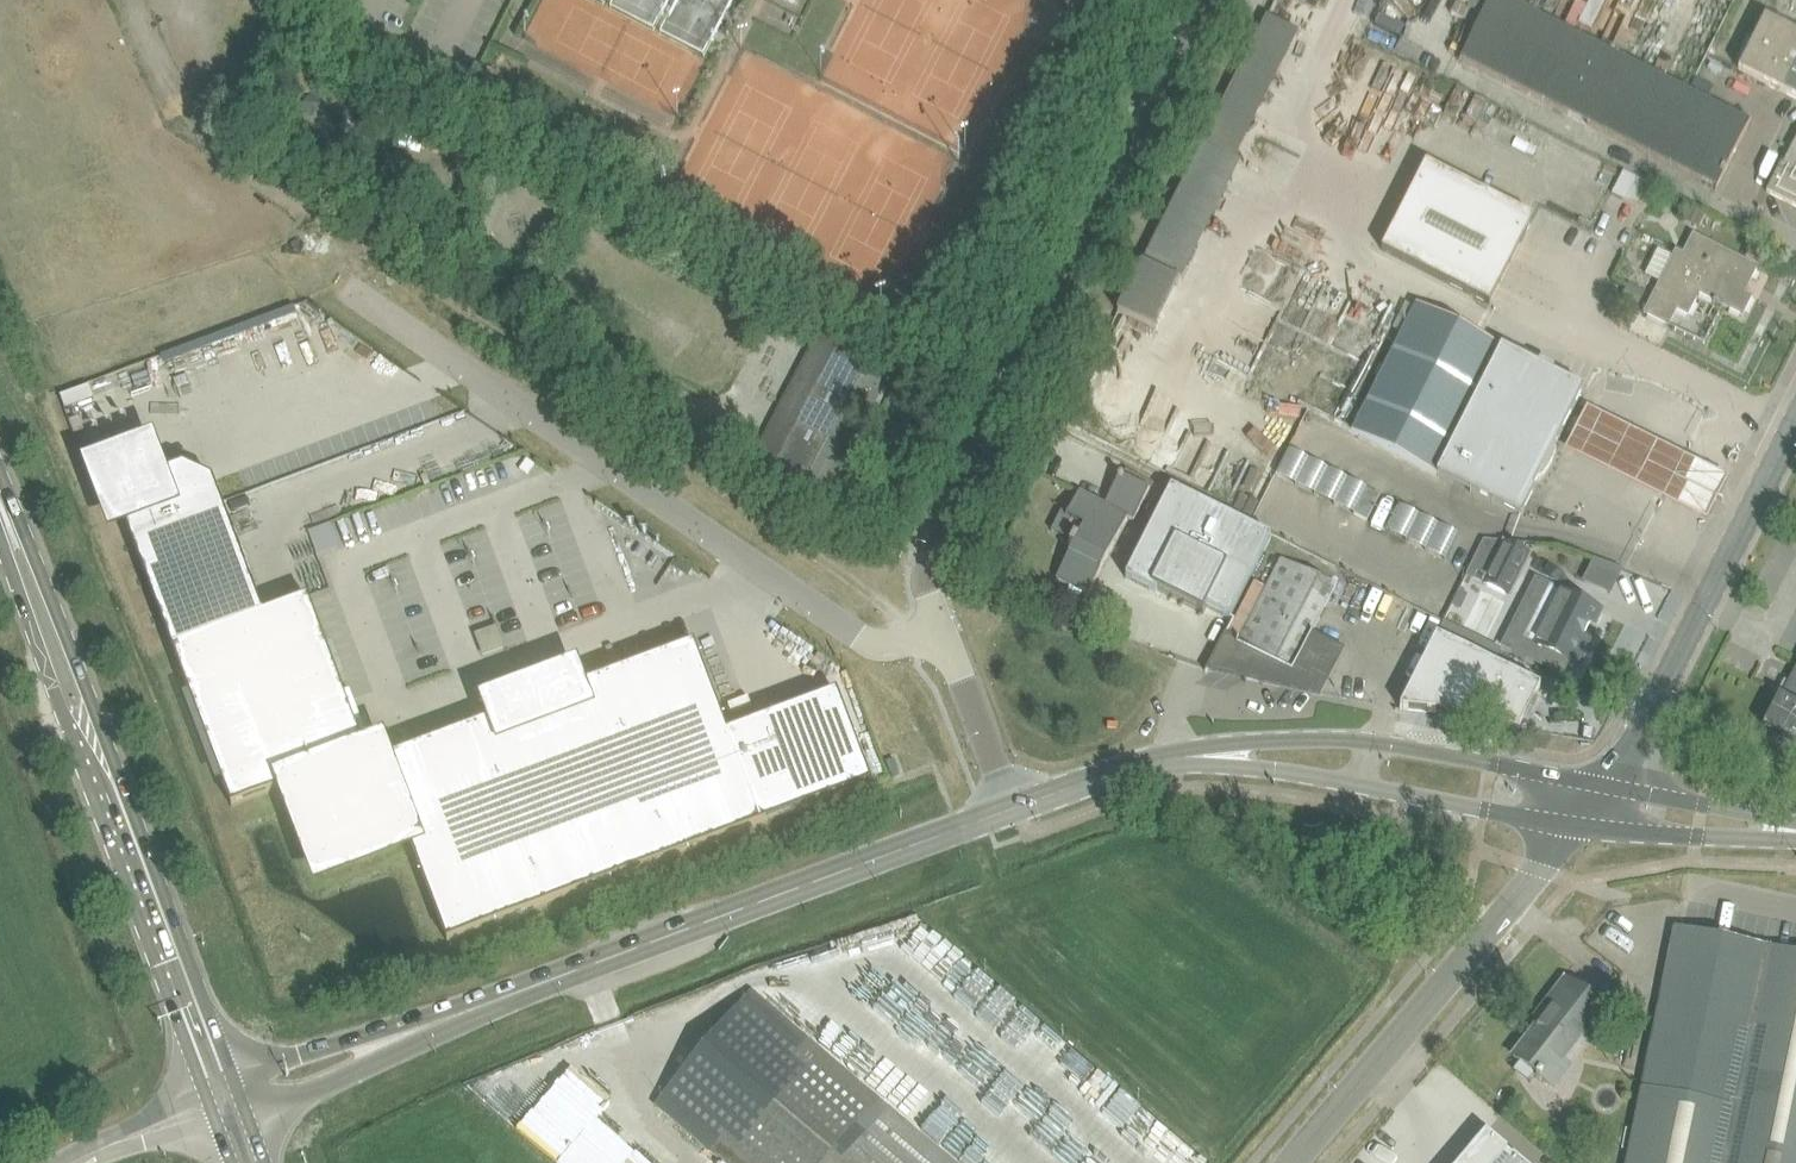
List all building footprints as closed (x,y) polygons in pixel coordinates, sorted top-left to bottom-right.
[(1483,16),(1462,59),(1717,188),(1752,119),(1516,0),(1473,0),(1469,7),(1484,14),(1483,16)] [(1763,17),(1737,69),(1795,99),(1795,34),(1763,17)] [(1767,191),(1795,206),(1795,133),(1767,191)] [(462,150),(479,159),(485,148),(467,139),(462,150)] [(1381,248),(1489,303),(1533,217),(1425,162),(1381,248)] [(1612,193),(1646,210),(1657,187),(1624,170),(1612,193)] [(1693,234),(1684,252),(1713,267),(1700,293),(1714,301),(1713,303),(1717,305),(1719,303),(1743,315),(1753,296),(1745,292),(1758,267),(1693,234)] [(1654,258),(1646,274),(1660,282),(1644,313),(1669,325),(1677,310),(1688,315),(1700,293),(1713,267),(1684,252),(1676,248),(1672,256),(1659,249),(1658,249),(1655,250),(1652,254),(1654,258)] [(1410,316),(1394,348),(1352,431),(1522,517),(1586,390),(1554,374),(1554,369),(1541,362),(1536,365),(1416,304),(1410,316)] [(750,466),(801,493),(822,504),(891,372),(819,334),(750,466)] [(1655,445),(1585,409),(1564,453),(1632,489),(1705,527),(1727,483),(1655,445)] [(749,437),(714,418),(702,441),(737,460),(749,437)] [(146,453),(99,471),(116,517),(122,514),(172,648),(263,614),(220,501),(182,466),(155,476),(146,453)] [(1088,595),(1128,518),(1134,521),(1150,490),(1120,475),(1105,504),(1080,491),(1060,528),(1054,525),(1052,531),(1071,541),(1070,544),(1073,546),(1057,578),(1088,595)] [(1171,487),(1126,578),(1156,593),(1157,590),(1203,613),(1206,607),(1230,619),(1271,537),(1171,487)] [(1367,488),(1354,513),(1367,520),(1380,495),(1367,488)] [(1485,540),(1467,574),(1472,577),(1476,569),(1488,574),(1484,583),(1509,596),(1530,555),(1521,551),(1525,543),(1524,543),(1485,540)] [(1280,558),(1239,639),(1225,632),(1205,671),(1207,672),(1209,669),(1320,694),(1344,647),(1312,631),(1335,585),(1280,558)] [(1589,624),(1594,626),(1601,611),(1550,586),(1524,639),(1575,664),(1575,663),(1579,665),(1592,640),(1583,636),(1589,624)] [(1460,589),(1452,605),(1458,608),(1466,593),(1460,589)] [(175,647),(172,648),(195,710),(223,783),(232,807),(276,790),(289,785),(322,872),(409,840),(381,761),(377,751),(367,755),(362,742),(359,733),(343,692),(336,673),(308,597),(220,630),(175,647)] [(1451,613),(1442,632),(1459,640),(1468,621),(1451,613)] [(1438,634),(1400,707),(1477,722),(1484,709),(1520,728),(1541,687),(1438,634)] [(381,761),(409,840),(448,942),(871,783),(837,692),(728,733),(694,643),(574,688),(570,679),(496,707),(499,717),(393,756),(381,761)] [(1766,726),(1795,741),(1795,667),(1766,726)] [(1675,928),(1627,1162),(1795,1162),(1795,953),(1675,928)] [(1537,1075),(1536,1077),(1540,1080),(1542,1078),(1548,1083),(1605,1009),(1571,983),(1514,1057),(1537,1075)] [(751,991),(655,1104),(725,1162),(954,1162),(751,991)] [(1513,1155),(1486,1132),(1460,1162),(1523,1162),(1513,1155)]
